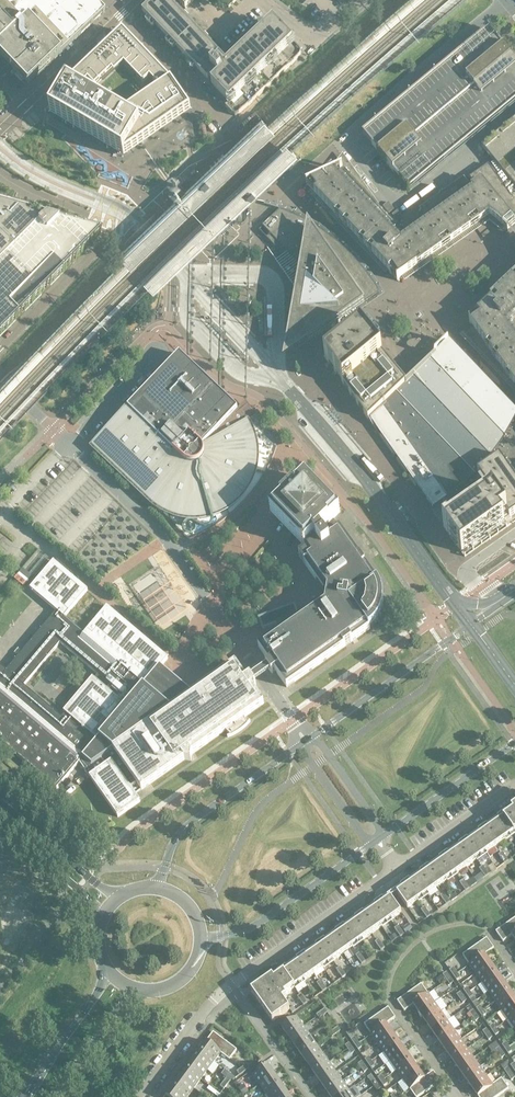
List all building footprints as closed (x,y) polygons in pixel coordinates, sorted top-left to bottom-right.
[(27,85),(34,79),(34,80),(104,12),(92,0),(0,0),(0,56),(27,85)] [(139,17),(232,114),(232,115),(233,115),(234,115),(235,116),(236,116),(237,116),(238,115),(239,114),(299,57),(300,57),(300,56),(301,55),(301,54),(301,53),(301,52),(300,51),(300,50),(297,47),(275,24),(270,30),(260,20),(224,55),(175,3),(178,1),(185,8),(194,0),(156,0),(139,17)] [(489,30),(488,30),(469,46),(470,46),(463,52),(456,58),(455,58),(415,91),(415,92),(408,97),(401,103),(364,134),(363,134),(409,190),(410,190),(410,189),(514,102),(514,61),(504,48),(498,41),(489,30)] [(124,157),(191,111),(172,83),(123,32),(68,84),(50,114),(124,157)] [(257,114),(245,125),(249,136),(254,134),(256,137),(268,125),(257,114)] [(514,226),(514,119),(482,147),(492,159),(494,162),(489,166),(488,165),(472,176),(470,174),(420,210),(421,212),(406,237),(382,212),(345,160),(341,161),(324,177),(306,185),(311,190),(315,194),(314,195),(315,195),(323,203),(323,204),(324,203),(331,211),(331,212),(332,212),(339,220),(339,221),(340,220),(348,228),(347,229),(348,229),(356,237),(355,237),(356,238),(356,237),(364,245),(363,246),(364,247),(365,246),(372,254),(372,255),(373,255),(381,263),(380,263),(380,264),(381,263),(388,268),(386,271),(387,272),(388,271),(392,275),(393,275),(397,279),(397,280),(397,281),(402,277),(403,278),(403,277),(412,270),(412,271),(413,270),(412,270),(422,263),(422,264),(423,264),(422,263),(431,256),(432,257),(433,257),(432,256),(441,250),(442,250),(442,249),(451,243),(452,243),(451,242),(461,236),(461,237),(462,236),(461,236),(470,229),(471,230),(471,229),(472,228),(473,222),(482,215),(488,216),(490,216),(497,221),(504,227),(508,232),(514,226)] [(256,144),(258,146),(263,151),(262,152),(264,153),(264,152),(270,159),(271,160),(287,144),(282,140),(276,134),(271,129),(255,144),(256,145),(256,144)] [(290,148),(279,159),(278,159),(281,162),(279,166),(289,171),(301,160),(290,148)] [(244,156),(234,166),(248,181),(258,171),(244,156)] [(221,178),(199,200),(200,201),(187,213),(205,233),(216,224),(210,217),(235,193),(237,195),(250,183),(248,181),(234,166),(225,157),(212,169),(221,178)] [(100,237),(0,209),(0,337),(100,237)] [(295,217),(280,211),(268,221),(262,227),(263,227),(260,230),(259,230),(296,270),(280,365),(312,342),(311,341),(354,311),(354,310),(379,293),(370,280),(361,267),(350,255),(338,244),(325,234),(311,225),(295,217)] [(464,335),(466,336),(465,337),(466,337),(474,345),(473,345),(474,346),(474,345),(482,353),(481,354),(482,354),(490,362),(490,363),(491,362),(498,370),(498,371),(499,371),(506,379),(506,380),(507,379),(514,387),(514,388),(514,279),(513,280),(512,280),(513,281),(505,288),(504,288),(503,289),(504,289),(496,297),(495,296),(495,297),(487,305),(487,304),(486,305),(487,305),(482,313),(479,311),(479,312),(475,317),(470,321),(469,322),(473,327),(464,335)] [(346,388),(368,420),(369,419),(382,406),(382,407),(394,396),(394,395),(402,387),(402,386),(406,382),(385,356),(362,328),(325,358),(346,388)] [(417,484),(434,507),(446,499),(463,485),(477,471),(490,455),(504,434),(514,411),(506,408),(498,405),(504,400),(503,399),(503,400),(450,344),(449,343),(449,342),(448,342),(406,382),(402,386),(402,387),(394,395),(394,396),(382,407),(382,406),(369,419),(415,485),(417,484)] [(180,354),(177,357),(99,439),(97,437),(93,441),(95,443),(92,446),(151,502),(153,504),(155,506),(157,507),(159,509),(162,511),(165,512),(169,514),(173,516),(176,516),(178,517),(182,518),(186,518),(191,519),(195,519),(200,518),(204,518),(209,517),(213,516),(215,515),(219,513),(223,511),(227,509),(234,504),(239,499),(241,498),(242,496),(243,494),(245,493),(246,491),(247,489),(248,487),(250,485),(251,483),(251,481),(252,479),(253,477),(254,475),(255,473),(256,468),(256,466),(256,464),(257,462),(257,460),(257,457),(257,455),(257,453),(257,451),(257,449),(256,446),(256,444),(256,442),(255,440),(255,438),(254,436),(253,433),(252,431),(252,429),(251,427),(249,423),(247,421),(246,419),(245,417),(242,414),(239,410),(237,409),(222,394),(223,393),(221,392),(220,393),(180,354)] [(449,525),(448,524),(444,527),(447,531),(462,553),(514,516),(514,479),(500,459),(478,474),(482,480),(480,482),(490,496),(449,525)] [(275,623),(278,633),(258,647),(270,663),(266,665),(272,674),(276,671),(287,687),(370,628),(369,627),(370,626),(372,624),(373,623),(375,621),(377,618),(378,615),(380,613),(381,610),(381,607),(382,604),(382,600),(382,597),(381,595),(380,592),(379,589),(378,587),(376,584),(378,583),(340,528),(339,528),(334,521),(341,514),(306,478),(270,513),(305,548),(307,546),(309,549),(299,556),(317,582),(313,609),(299,618),(296,611),(292,612),(290,607),(259,618),(263,628),(275,623)] [(57,789),(79,763),(91,779),(118,817),(140,801),(130,787),(136,782),(141,790),(151,783),(185,759),(191,760),(192,754),(194,752),(207,744),(226,730),(231,735),(229,736),(227,737),(230,736),(233,735),(236,734),(239,732),(243,729),(247,725),(250,722),(251,720),(248,723),(245,717),(246,716),(263,704),(264,703),(253,687),(256,684),(251,676),(247,679),(236,663),(192,694),(161,667),(168,658),(107,606),(84,633),(65,617),(88,590),(53,561),(53,562),(30,589),(57,611),(6,671),(0,665),(0,741),(57,789)] [(511,808),(395,891),(407,908),(476,860),(514,832),(514,806),(511,808)] [(401,913),(389,895),(256,988),(257,990),(259,991),(260,992),(260,995),(257,994),(255,994),(254,995),(273,1022),(290,1010),(289,1009),(283,1000),(287,997),(285,995),(401,913)] [(512,935),(514,932),(514,918),(496,931),(503,942),(512,935)] [(409,923),(403,928),(406,932),(412,928),(409,923)] [(463,955),(469,964),(484,954),(485,954),(494,948),(487,938),(463,955)] [(484,954),(469,964),(476,974),(491,963),(485,954),(484,954)] [(497,972),(491,963),(476,974),(482,983),(497,972)] [(453,967),(449,970),(453,976),(457,973),(453,967)] [(451,978),(446,972),(442,975),(447,981),(451,978)] [(504,981),(497,972),(482,983),(489,992),(504,981)] [(510,990),(504,981),(489,992),(495,1001),(510,990)] [(404,1011),(413,1005),(413,1004),(428,994),(421,984),(397,1001),(404,1011)] [(510,990),(495,1001),(502,1010),(514,1001),(514,997),(510,990)] [(435,1003),(428,994),(413,1004),(413,1005),(419,1013),(435,1003)] [(502,1010),(508,1020),(514,1015),(514,1001),(502,1010)] [(441,1012),(435,1003),(419,1013),(426,1022),(441,1012)] [(364,1024),(371,1034),(386,1023),(386,1024),(395,1017),(388,1007),(364,1024)] [(447,1021),(441,1012),(426,1022),(432,1031),(447,1021)] [(282,1027),(288,1037),(304,1026),(297,1017),(282,1027)] [(454,1030),(447,1021),(432,1031),(439,1041),(454,1030)] [(386,1023),(371,1034),(377,1043),(392,1032),(386,1024),(386,1023)] [(310,1035),(304,1026),(288,1037),(295,1046),(310,1035)] [(350,1030),(346,1033),(351,1039),(355,1037),(350,1030)] [(460,1039),(454,1030),(439,1041),(445,1050),(460,1039)] [(213,1032),(206,1042),(221,1053),(220,1053),(229,1060),(237,1050),(213,1032)] [(399,1041),(392,1032),(377,1043),(384,1052),(399,1041)] [(316,1044),(310,1035),(295,1046),(301,1055),(316,1044)] [(355,1037),(351,1039),(355,1045),(359,1042),(355,1037)] [(467,1049),(460,1039),(445,1050),(452,1059),(467,1049)] [(405,1051),(399,1041),(384,1052),(390,1061),(405,1051)] [(221,1053),(206,1042),(199,1050),(214,1062),(220,1053),(221,1053)] [(323,1054),(316,1044),(301,1055),(308,1064),(323,1054)] [(473,1058),(467,1049),(452,1059),(458,1068),(473,1058)] [(214,1062),(199,1050),(193,1059),(207,1070),(214,1062)] [(412,1060),(405,1051),(390,1061),(397,1070),(412,1060)] [(329,1063),(323,1054),(308,1064),(314,1073),(329,1063)] [(480,1067),(473,1058),(458,1068),(465,1078),(480,1067)] [(207,1070),(193,1059),(186,1068),(201,1079),(207,1070)] [(418,1069),(412,1060),(397,1070),(403,1080),(418,1069)] [(336,1072),(329,1063),(314,1073),(321,1083),(336,1072)] [(247,1064),(241,1069),(244,1072),(250,1068),(247,1064)] [(253,1075),(259,1085),(274,1074),(268,1064),(253,1075)] [(486,1076),(480,1067),(465,1078),(471,1087),(486,1076)] [(201,1079),(186,1068),(179,1077),(194,1088),(201,1079)] [(424,1078),(418,1069),(403,1080),(409,1089),(425,1078),(424,1078)] [(424,1078),(425,1078),(409,1089),(415,1096),(418,1096),(440,1081),(433,1071),(424,1078)] [(342,1081),(336,1072),(321,1083),(327,1092),(342,1081)] [(514,1078),(511,1072),(507,1074),(511,1080),(514,1078)] [(281,1083),(274,1074),(259,1085),(266,1094),(281,1083)] [(492,1085),(486,1076),(471,1087),(478,1096),(493,1085),(492,1085)] [(179,1077),(173,1086),(187,1096),(188,1096),(194,1088),(179,1077)] [(492,1085),(493,1085),(478,1096),(497,1096),(509,1088),(501,1078),(492,1085)] [(342,1081),(327,1092),(331,1096),(339,1096),(349,1090),(342,1081)] [(227,1085),(223,1082),(219,1088),(222,1091),(227,1085)] [(281,1083),(266,1094),(268,1096),(281,1096),(287,1092),(281,1083)] [(244,1085),(238,1089),(243,1095),(248,1091),(244,1085)] [(173,1086),(166,1095),(168,1096),(187,1096),(173,1086)]
